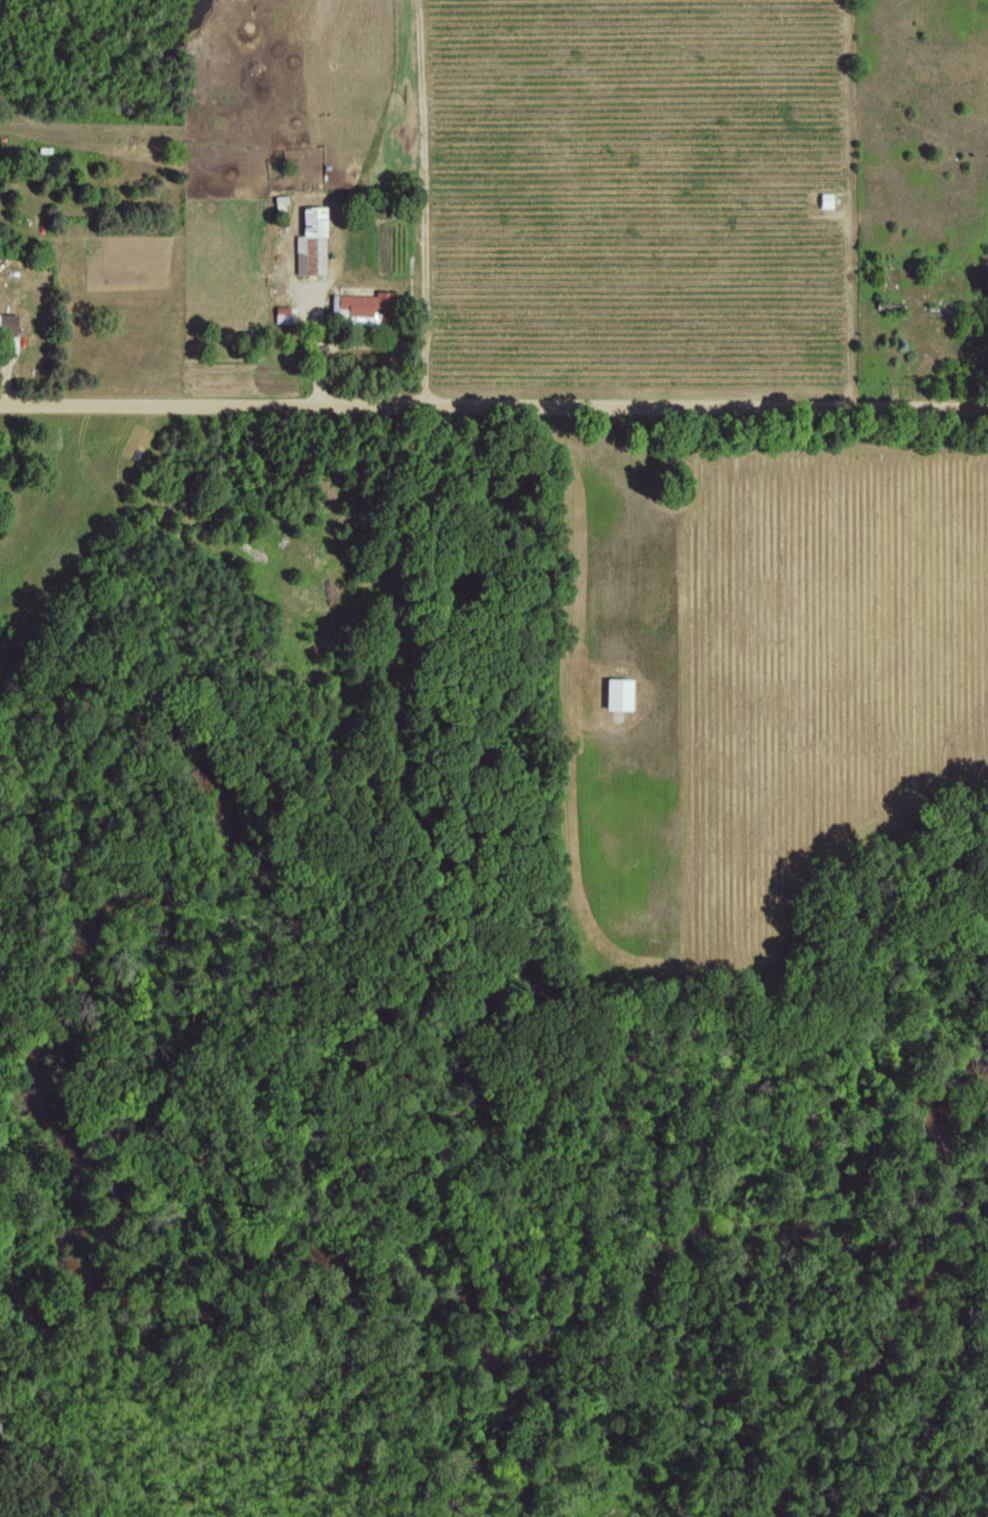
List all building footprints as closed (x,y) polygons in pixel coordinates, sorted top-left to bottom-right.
[(830,192),(819,193),(819,207),(831,207),(830,192)] [(301,206),(301,236),(295,236),(295,274),(325,274),(324,206),(301,206)] [(331,294),(330,318),(387,320),(388,291),(374,291),(374,295),(331,294)] [(15,314),(0,313),(0,335),(15,335),(15,314)] [(630,679),(604,678),(604,710),(629,710),(630,679)]
